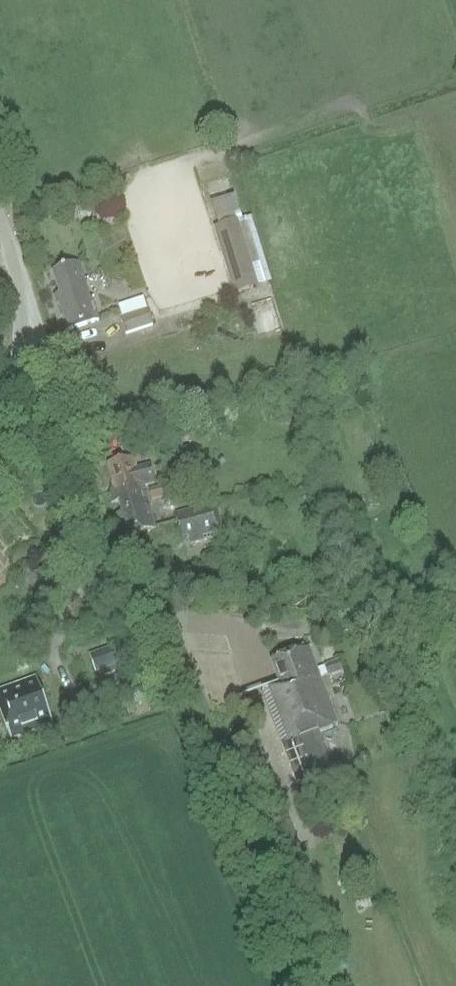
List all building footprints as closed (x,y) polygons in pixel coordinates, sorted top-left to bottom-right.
[(259,288),(238,220),(236,215),(240,214),(235,196),(211,203),(216,221),(218,221),(219,226),(214,228),(236,296),(259,288)] [(97,320),(84,280),(79,264),(56,272),(63,292),(55,294),(66,330),(97,320)] [(127,334),(153,326),(148,309),(122,317),(127,334)] [(156,484),(151,464),(137,468),(135,459),(109,465),(115,491),(109,493),(112,504),(119,503),(121,513),(114,514),(120,537),(155,529),(145,487),(156,484)] [(152,501),(164,498),(161,486),(149,489),(152,501)] [(221,536),(213,501),(193,506),(194,508),(173,513),(180,539),(187,538),(188,544),(221,536)] [(281,685),(263,692),(298,784),(331,771),(326,758),(317,733),(338,725),(310,648),(272,662),(281,685)] [(96,673),(119,665),(113,650),(91,658),(96,673)] [(323,664),(327,676),(342,670),(338,659),(323,664)] [(52,725),(35,679),(0,692),(0,705),(13,739),(52,725)]
